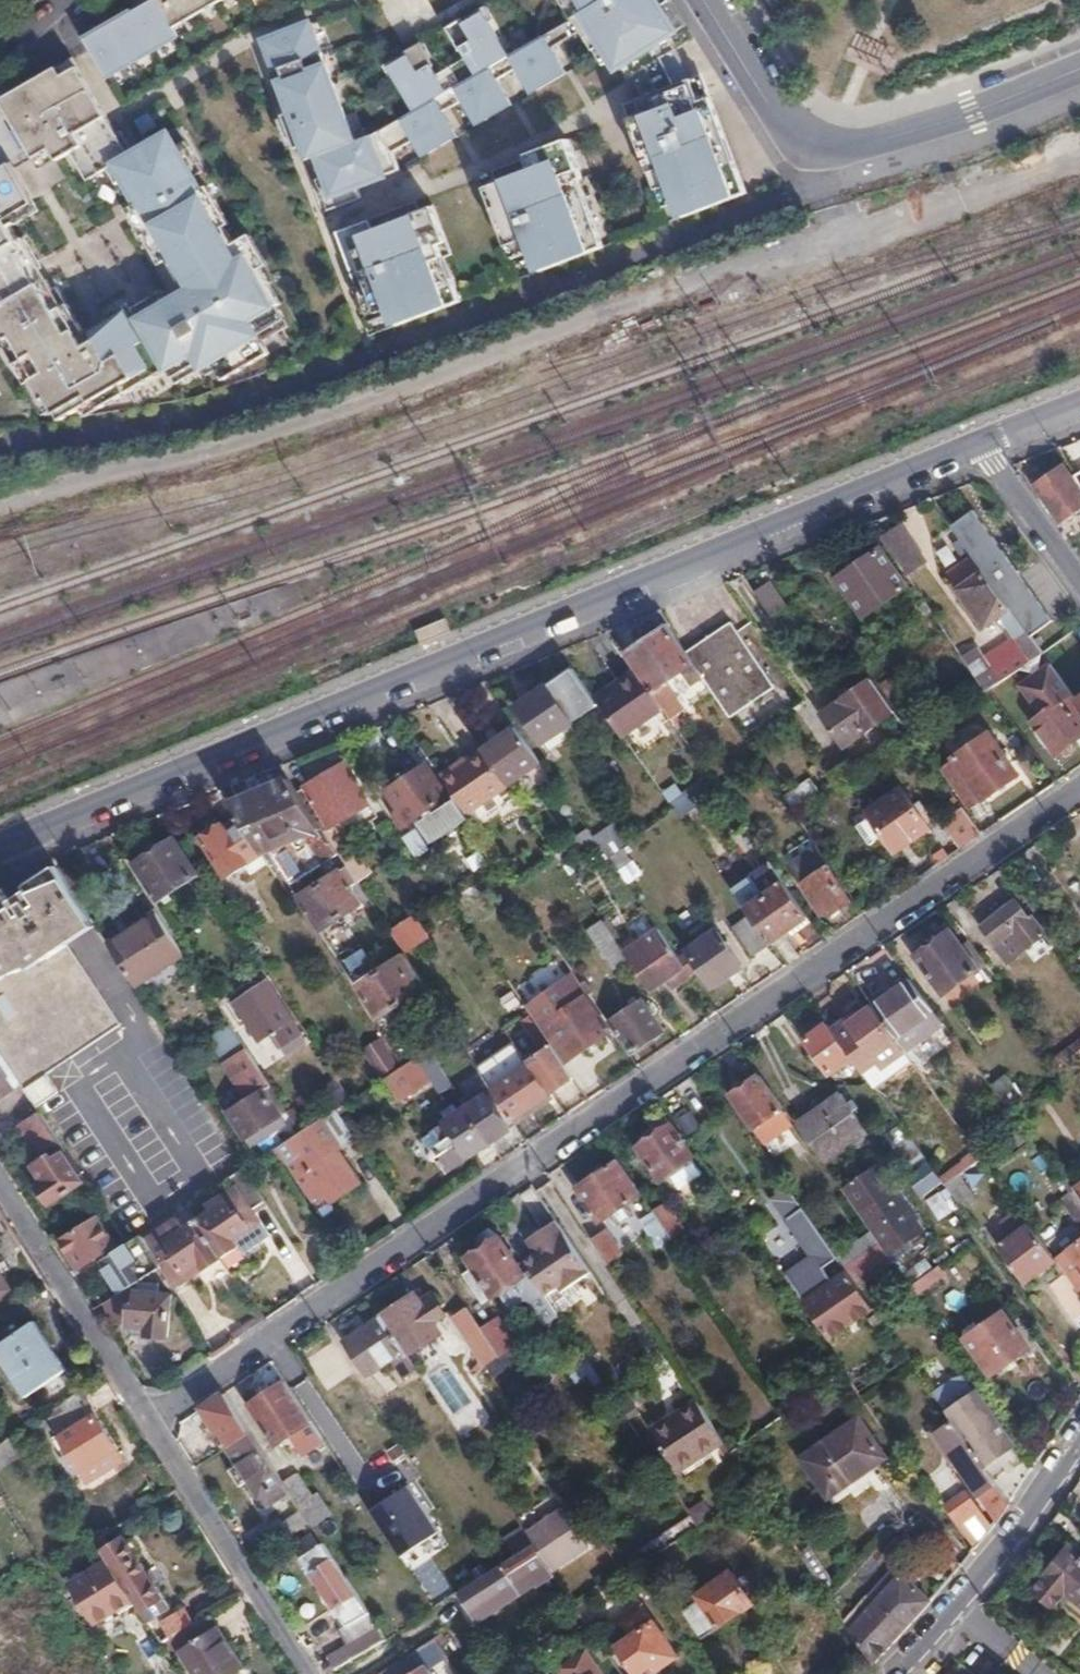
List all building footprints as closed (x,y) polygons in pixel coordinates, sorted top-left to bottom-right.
[(86,31),(103,75),(184,45),(175,20),(227,0),(157,0),(158,4),(86,31)] [(653,0),(572,0),(612,76),(675,42),(653,0)] [(495,66),(512,58),(488,9),(451,27),(476,78),(458,86),(476,125),(515,106),(495,66)] [(387,128),(359,138),(317,18),(262,36),(307,163),(317,160),(331,199),(403,174),(387,128)] [(548,35),(511,57),(533,95),(570,73),(548,35)] [(422,158),(462,138),(446,107),(462,99),(455,85),(475,75),(468,60),(440,74),(425,45),(390,63),(416,115),(404,121),(422,158)] [(2,345),(11,339),(24,361),(14,367),(37,406),(46,401),(60,423),(95,403),(99,411),(166,371),(175,386),(212,365),(222,382),(268,356),(261,344),(287,329),(275,308),(279,306),(245,249),(237,253),(194,179),(202,174),(185,143),(176,148),(168,135),(131,156),(118,133),(114,135),(71,60),(3,99),(9,110),(4,113),(31,158),(51,146),(58,158),(68,151),(84,179),(105,167),(121,194),(123,192),(139,218),(132,222),(156,264),(165,259),(184,291),(168,299),(162,289),(147,297),(149,302),(133,311),(128,302),(102,317),(104,321),(83,334),(65,302),(60,305),(44,278),(40,280),(4,218),(32,202),(10,165),(0,171),(0,342),(2,345)] [(706,79),(629,102),(655,189),(673,183),(683,217),(743,199),(706,79)] [(541,274),(604,250),(562,142),(530,155),(535,168),(486,187),(513,256),(531,249),(541,274)] [(456,307),(424,214),(357,237),(389,330),(456,307)] [(1036,483),(1060,519),(1079,506),(1079,490),(1063,464),(1036,483)] [(901,576),(926,567),(910,523),(885,532),(901,576)] [(1056,577),(1028,537),(983,570),(1003,596),(1007,593),(1003,587),(1005,585),(999,576),(1008,570),(1028,597),(1056,577)] [(880,548),(837,577),(863,616),(906,587),(880,548)] [(983,570),(972,555),(946,574),(983,625),(999,615),(1011,607),(1003,596),(983,570)] [(769,581),(755,590),(773,614),(787,603),(769,581)] [(1011,607),(999,615),(1016,638),(1027,629),(1011,607)] [(723,608),(677,639),(703,677),(721,703),(767,673),(723,608)] [(666,623),(625,651),(638,669),(663,707),(671,717),(683,709),(676,699),(664,684),(681,671),(691,685),(703,677),(677,639),(666,623)] [(1044,653),(1065,637),(1054,624),(1033,639),(1044,653)] [(1027,629),(1016,638),(989,658),(1004,680),(1044,653),(1033,639),(1027,629)] [(980,649),(965,659),(987,691),(1002,681),(980,649)] [(598,702),(573,668),(518,706),(542,741),(598,702)] [(619,690),(599,705),(621,736),(663,707),(638,669),(616,685),(619,690)] [(894,711),(871,678),(822,714),(844,746),(894,711)] [(680,696),(676,699),(683,709),(671,717),(687,741),(703,728),(680,696)] [(1035,720),(1058,751),(1079,735),(1079,718),(1065,698),(1035,720)] [(482,749),(483,751),(508,786),(541,762),(516,727),(482,749)] [(991,734),(944,767),(972,806),(1019,774),(991,734)] [(483,751),(443,779),(468,816),(509,788),(508,786),(483,751)] [(345,762),(298,788),(318,819),(361,794),(345,762)] [(423,765),(383,791),(396,810),(391,814),(401,827),(444,796),(423,765)] [(290,776),(238,799),(266,843),(290,879),(308,866),(337,848),(325,829),(318,819),(298,788),(290,776)] [(663,795),(682,817),(696,806),(676,783),(663,795)] [(867,811),(894,851),(927,828),(900,788),(867,811)] [(238,799),(231,802),(237,810),(260,846),(266,843),(238,799)] [(960,847),(981,833),(962,806),(941,820),(960,847)] [(260,846),(237,810),(200,834),(226,875),(264,852),(260,846)] [(333,824),(325,829),(337,848),(345,861),(348,865),(356,859),(333,824)] [(613,824),(595,836),(627,886),(645,874),(613,824)] [(174,837),(136,861),(160,898),(197,875),(174,837)] [(826,867),(831,865),(815,842),(787,861),(820,910),(830,903),(832,908),(835,912),(849,902),(826,867)] [(347,884),(356,877),(348,865),(345,861),(316,878),(338,910),(356,898),(347,884)] [(20,1084),(117,1020),(68,943),(95,925),(63,876),(33,893),(38,899),(19,911),(11,898),(0,905),(0,1053),(20,1084)] [(316,878),(297,890),(319,923),(338,910),(316,878)] [(790,930),(808,917),(784,882),(765,895),(790,930)] [(746,909),(770,943),(790,930),(765,895),(746,909)] [(823,914),(832,908),(830,903),(820,910),(823,914)] [(1016,903),(980,928),(993,946),(995,944),(1009,961),(1045,936),(1032,919),(1028,921),(1016,903)] [(183,951),(156,911),(107,942),(133,983),(183,951)] [(394,930),(407,950),(427,937),(414,917),(394,930)] [(602,920),(588,930),(607,959),(621,949),(602,920)] [(751,922),(737,932),(754,956),(767,946),(751,922)] [(978,966),(950,929),(915,955),(943,992),(978,966)] [(689,950),(701,967),(713,985),(742,966),(717,930),(689,950)] [(637,970),(650,989),(666,978),(685,965),(679,957),(671,945),(637,970)] [(685,965),(691,974),(701,967),(689,950),(679,957),(685,965)] [(378,972),(399,1004),(427,987),(406,954),(378,972)] [(672,987),(691,974),(685,965),(666,978),(672,987)] [(572,988),(581,982),(572,967),(562,974),(572,988)] [(380,1016),(399,1004),(378,972),(359,985),(380,1016)] [(944,1024),(912,981),(874,1009),(896,1039),(903,1049),(906,1052),(944,1024)] [(273,1033),(282,1047),(301,1035),(268,983),(237,1003),(261,1040),(273,1033)] [(554,1030),(573,1057),(609,1032),(584,997),(568,1008),(573,1016),(555,1029),(554,1030)] [(643,999),(610,1021),(631,1051),(663,1029),(643,999)] [(879,1067),(903,1049),(896,1039),(874,1009),(872,1006),(855,1018),(851,1014),(832,1028),(853,1058),(863,1072),(876,1063),(879,1067)] [(540,1008),(531,1014),(546,1035),(554,1030),(555,1029),(540,1008)] [(546,1035),(531,1014),(526,1017),(546,1047),(529,1060),(532,1064),(551,1092),(574,1077),(564,1063),(558,1053),(546,1035)] [(117,1020),(20,1084),(35,1106),(56,1091),(43,1073),(120,1024),(117,1020)] [(215,1055),(240,1044),(231,1024),(207,1035),(215,1055)] [(832,1028),(828,1024),(807,1039),(831,1073),(853,1058),(832,1028)] [(558,1053),(564,1063),(573,1057),(554,1030),(546,1035),(558,1053)] [(378,1038),(364,1051),(385,1075),(400,1061),(378,1038)] [(469,1051),(481,1070),(493,1063),(480,1044),(469,1051)] [(416,1057),(383,1078),(398,1100),(431,1079),(416,1057)] [(494,1090),(512,1118),(551,1092),(532,1064),(494,1090)] [(11,1088),(0,1071),(0,1095),(11,1088)] [(758,1075),(732,1095),(754,1127),(762,1138),(784,1123),(776,1111),(781,1108),(758,1075)] [(1012,1115),(1027,1105),(1006,1076),(991,1086),(1012,1115)] [(264,1091),(228,1114),(244,1139),(280,1116),(264,1091)] [(839,1093),(797,1124),(823,1161),(866,1132),(839,1093)] [(467,1108),(489,1142),(508,1128),(486,1096),(467,1108)] [(449,1170),(489,1142),(467,1108),(459,1113),(453,1104),(440,1113),(447,1122),(431,1132),(430,1135),(422,1140),(430,1151),(439,1145),(444,1154),(440,1157),(442,1160),(440,1162),(449,1170)] [(351,1133),(335,1110),(301,1132),(272,1151),(295,1186),(317,1221),(335,1210),(330,1202),(359,1183),(335,1145),(351,1133)] [(687,1136),(701,1127),(691,1111),(677,1119),(687,1136)] [(21,1124),(40,1153),(43,1151),(58,1140),(39,1112),(21,1124)] [(672,1124),(640,1146),(662,1179),(694,1157),(672,1124)] [(48,1203),(83,1180),(64,1150),(51,1158),(49,1154),(33,1165),(43,1181),(37,1186),(48,1203)] [(974,1152),(939,1176),(955,1199),(990,1175),(974,1152)] [(618,1161),(578,1189),(600,1221),(640,1193),(618,1161)] [(883,1176),(875,1164),(842,1187),(870,1226),(898,1206),(889,1191),(886,1192),(881,1185),(883,1176)] [(20,1165),(10,1172),(21,1190),(32,1182),(20,1165)] [(1050,1165),(1041,1171),(1079,1224),(1079,1207),(1050,1165)] [(248,1205),(261,1196),(243,1170),(230,1178),(240,1194),(227,1205),(199,1222),(222,1255),(239,1245),(235,1239),(259,1223),(248,1205)] [(874,1309),(852,1278),(847,1271),(833,1281),(824,1268),(838,1258),(790,1190),(775,1201),(814,1256),(789,1273),(832,1337),(874,1309)] [(669,1202),(655,1212),(674,1239),(688,1231),(669,1202)] [(674,1239),(655,1212),(642,1221),(660,1248),(674,1239)] [(95,1217),(60,1239),(80,1268),(114,1246),(95,1217)] [(204,1268),(222,1255),(199,1222),(182,1233),(175,1221),(142,1241),(160,1268),(169,1282),(199,1261),(204,1268)] [(535,1253),(522,1262),(545,1295),(558,1286),(563,1293),(591,1273),(557,1223),(527,1242),(535,1253)] [(1026,1282),(1056,1260),(1031,1225),(1001,1247),(1026,1282)] [(463,1275),(482,1304),(524,1275),(499,1237),(496,1239),(489,1229),(474,1239),(481,1250),(467,1258),(474,1268),(463,1275)] [(606,1231),(592,1241),(607,1263),(621,1253),(606,1231)] [(844,1267),(880,1242),(875,1233),(839,1259),(844,1267)] [(136,1283),(160,1268),(142,1241),(139,1237),(127,1245),(98,1263),(119,1294),(136,1283)] [(852,1278),(888,1253),(880,1242),(844,1267),(847,1271),(852,1278)] [(1070,1251),(1079,1265),(1079,1244),(1070,1251)] [(1070,1251),(1061,1257),(1079,1284),(1079,1265),(1070,1251)] [(119,1294),(105,1302),(115,1323),(146,1326),(146,1335),(167,1336),(170,1294),(135,1293),(136,1283),(119,1294)] [(414,1292),(380,1315),(404,1351),(408,1355),(442,1332),(434,1321),(446,1312),(435,1297),(424,1305),(414,1292)] [(965,1339),(992,1375),(1029,1348),(1003,1311),(965,1339)] [(482,1330),(471,1312),(459,1320),(472,1339),(468,1342),(485,1365),(499,1355),(482,1330)] [(404,1351),(380,1315),(345,1339),(369,1375),(390,1360),(404,1351)] [(498,1319),(482,1330),(499,1355),(514,1345),(498,1319)] [(34,1326),(0,1345),(0,1358),(23,1398),(63,1374),(34,1326)] [(403,1379),(417,1369),(408,1355),(404,1351),(390,1360),(403,1379)] [(454,1364),(430,1371),(446,1420),(469,1413),(454,1364)] [(277,1445),(312,1421),(285,1381),(250,1405),(277,1445)] [(116,1449),(80,1390),(44,1412),(69,1452),(81,1472),(116,1449)] [(200,1409),(227,1447),(250,1431),(224,1394),(200,1409)] [(727,1442),(697,1398),(656,1425),(686,1470),(727,1442)] [(992,1412),(965,1430),(961,1433),(984,1467),(1010,1504),(1031,1473),(1033,1470),(992,1412)] [(859,1413),(804,1453),(831,1491),(886,1451),(859,1413)] [(939,1426),(943,1431),(954,1423),(950,1418),(939,1426)] [(994,1526),(1010,1504),(984,1467),(961,1433),(956,1426),(954,1423),(943,1431),(933,1437),(994,1526)] [(961,1433),(965,1430),(960,1423),(956,1426),(961,1433)] [(250,1431),(227,1447),(238,1463),(228,1470),(240,1487),(250,1481),(268,1507),(291,1492),(250,1431)] [(73,1476),(81,1472),(69,1452),(62,1457),(73,1476)] [(976,1549),(993,1529),(948,1466),(928,1481),(976,1549)] [(294,1469),(284,1476),(297,1495),(307,1488),(294,1469)] [(371,1510),(404,1560),(443,1534),(410,1484),(371,1510)] [(259,1531),(270,1547),(290,1533),(278,1518),(259,1531)] [(126,1538),(103,1551),(105,1556),(110,1563),(135,1602),(147,1621),(169,1608),(136,1555),(142,1551),(136,1539),(129,1543),(126,1538)] [(489,1572),(461,1590),(476,1611),(550,1563),(535,1541),(489,1572)] [(328,1673),(331,1672),(388,1636),(325,1543),(303,1559),(350,1623),(342,1629),(351,1643),(330,1657),(332,1659),(322,1665),(328,1673)] [(1067,1548),(1045,1576),(1079,1604),(1079,1558),(1067,1548)] [(135,1602),(110,1563),(73,1586),(97,1624),(135,1602)] [(684,1610),(703,1638),(754,1604),(733,1572),(699,1594),(701,1599),(684,1610)] [(875,1664),(926,1607),(896,1579),(855,1633),(875,1664)] [(172,1642),(195,1628),(186,1613),(163,1627),(172,1642)] [(211,1618),(195,1628),(172,1642),(164,1647),(172,1659),(185,1651),(199,1673),(234,1673),(244,1668),(211,1618)] [(657,1618),(619,1645),(638,1673),(658,1661),(662,1667),(680,1654),(657,1618)] [(378,1672),(380,1673),(431,1673),(429,1671),(452,1656),(438,1634),(378,1672)]
